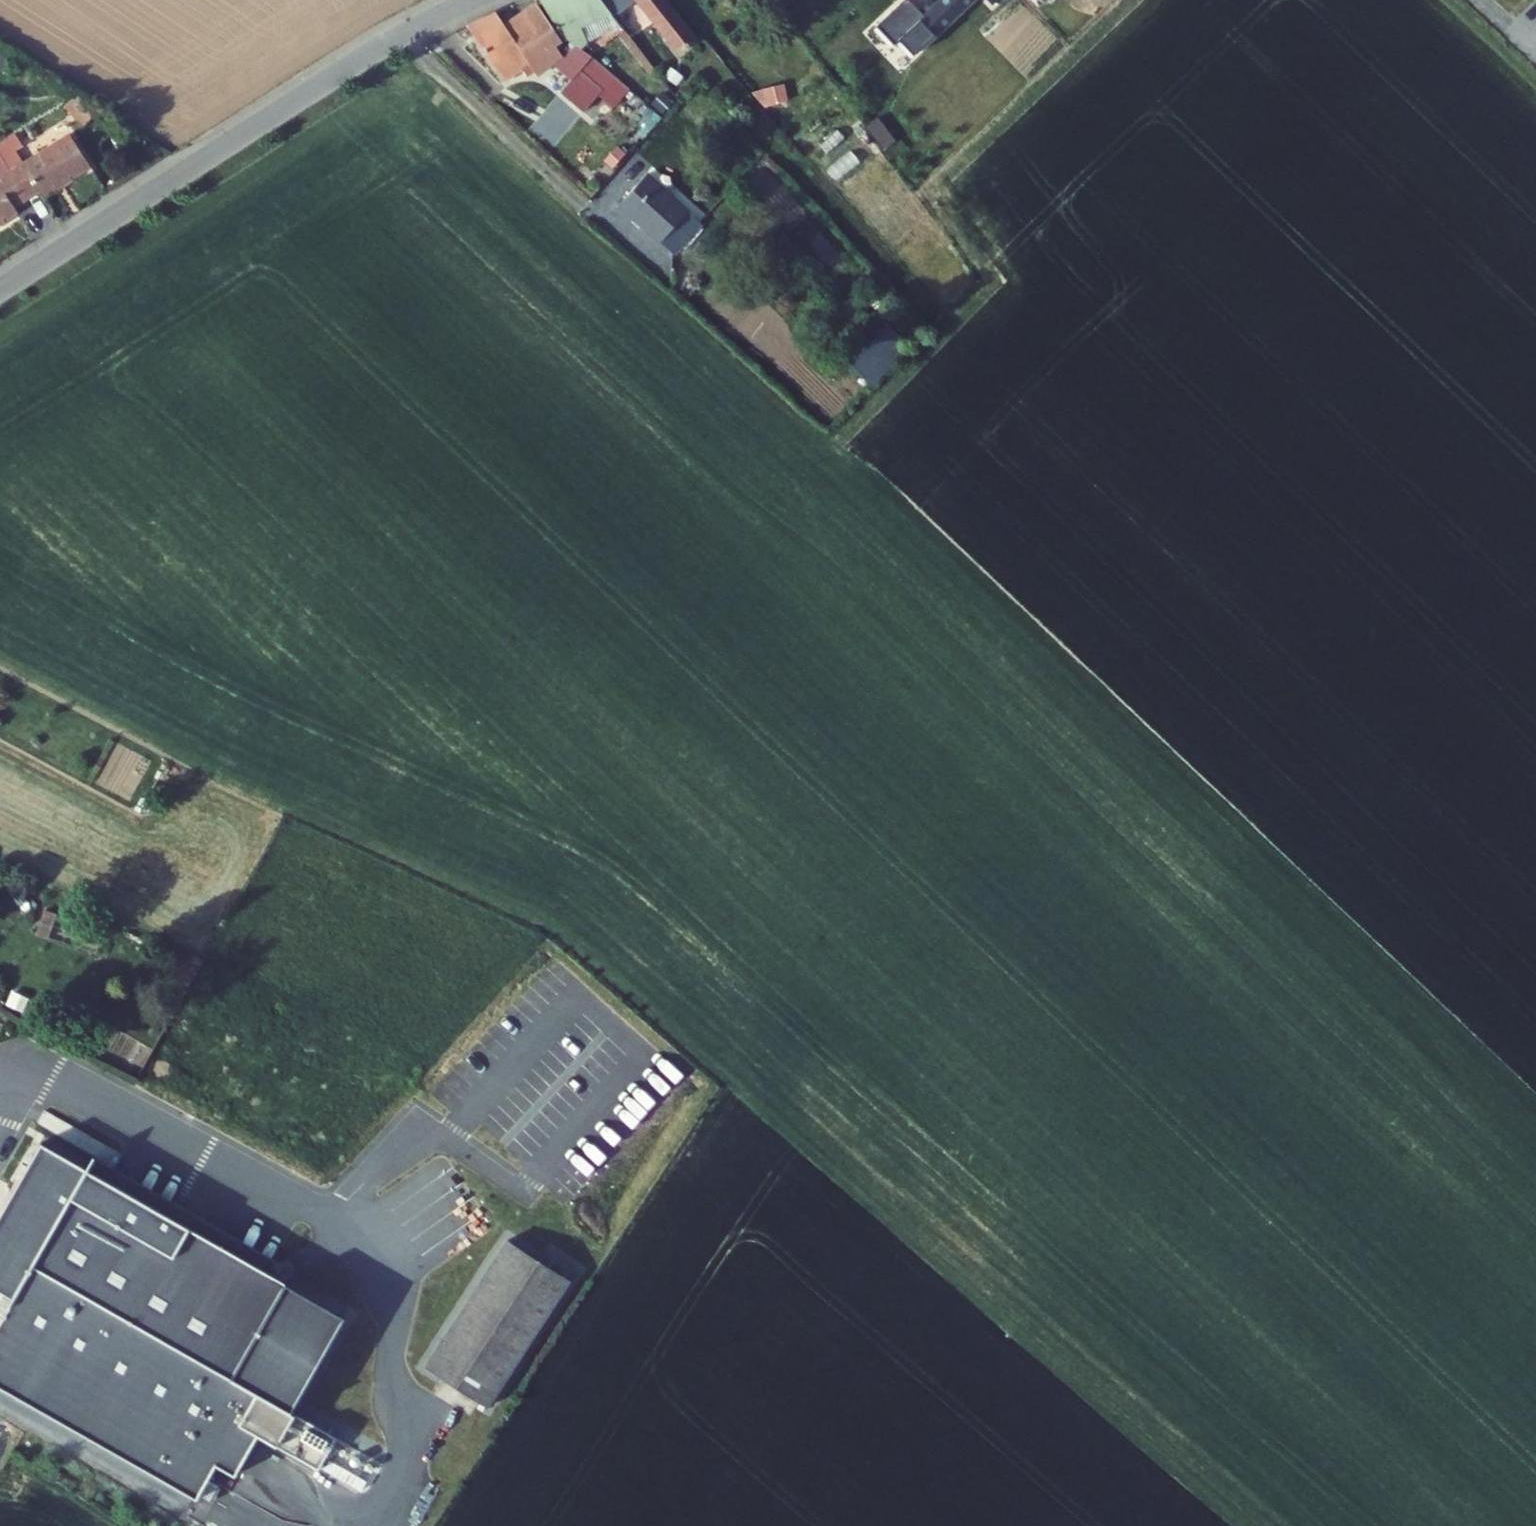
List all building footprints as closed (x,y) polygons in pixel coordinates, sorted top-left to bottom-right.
[(593,1),(593,0),(543,0),(542,1),(564,43),(574,39),(563,16),(593,1)] [(600,0),(593,0),(593,1),(595,6),(598,8),(603,6),(600,0)] [(667,47),(664,50),(673,61),(694,43),(660,0),(631,0),(667,47)] [(908,30),(938,0),(906,0),(893,14),(908,30)] [(500,36),(490,23),(465,43),(506,95),(530,76),(539,87),(565,67),(554,54),(563,46),(534,9),(500,36)] [(582,51),(597,64),(622,35),(609,20),(582,51)] [(784,81),(755,90),(761,108),(790,99),(784,81)] [(37,216),(45,212),(47,215),(49,219),(100,190),(81,156),(22,189),(37,216)] [(624,205),(674,250),(688,236),(702,221),(651,176),(624,205)] [(37,216),(22,189),(0,202),(0,248),(32,230),(27,221),(37,216)] [(824,401),(844,420),(862,401),(880,383),(860,364),(824,401)] [(0,1322),(0,1383),(197,1497),(214,1464),(234,1471),(255,1435),(238,1422),(276,1444),(297,1411),(291,1407),(343,1316),(287,1280),(271,1272),(279,1261),(93,1155),(87,1165),(44,1141),(0,1216),(0,1288),(15,1297),(0,1322)] [(502,1242),(422,1367),(454,1388),(485,1408),(564,1282),(502,1242)]
